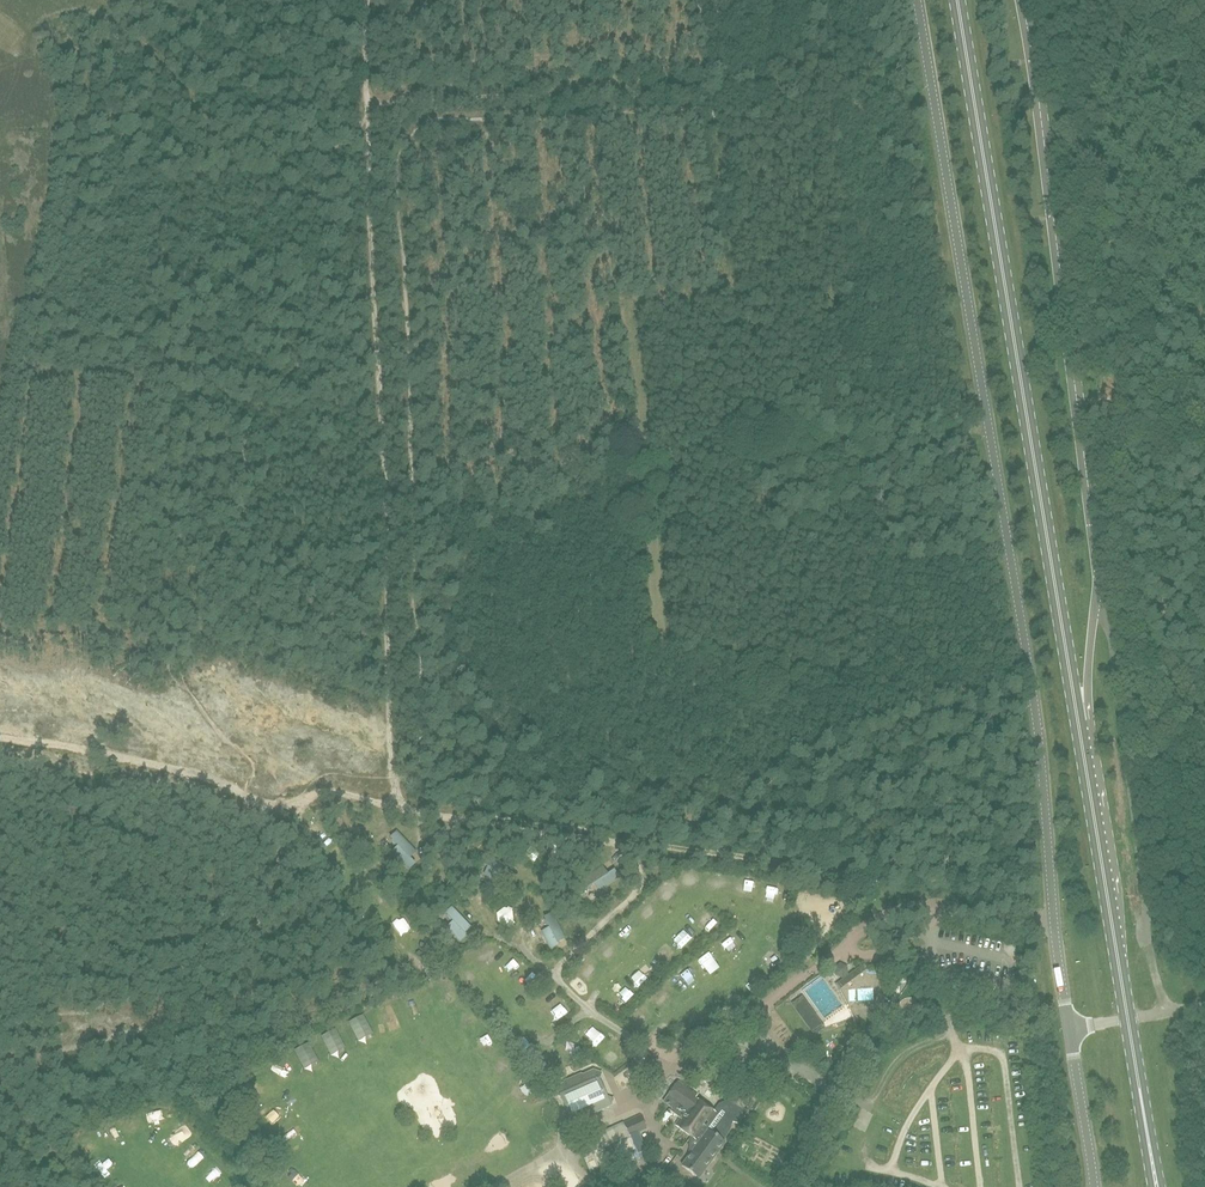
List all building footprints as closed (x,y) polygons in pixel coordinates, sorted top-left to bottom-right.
[(391,853),(408,871),(416,864),(410,859),(417,852),(397,831),(390,838),(392,840),(391,841),(395,846),(396,845),(397,846),(391,853)] [(484,875),(502,884),(506,875),(503,874),(507,865),(482,853),(477,862),(480,863),(479,865),(485,868),(486,866),(488,867),(484,875)] [(598,892),(619,878),(614,870),(608,874),(603,867),(578,883),(583,891),(586,889),(587,890),(593,887),(592,885),(593,884),(598,892)] [(698,887),(696,878),(689,879),(691,889),(698,887)] [(742,898),(753,898),(754,880),(743,880),(742,898)] [(667,905),(677,897),(669,886),(658,895),(667,905)] [(472,928),(452,907),(445,913),(447,916),(446,917),(450,921),(451,920),(453,922),(446,928),(460,943),(467,936),(465,934),(472,928)] [(649,925),(656,919),(647,907),(640,913),(649,925)] [(519,925),(514,908),(503,911),(507,928),(519,925)] [(565,939),(552,913),(543,918),(545,921),(544,921),(547,927),(548,927),(549,928),(541,932),(550,950),(558,946),(557,943),(565,939)] [(399,921),(394,931),(404,935),(408,926),(399,921)] [(620,931),(626,942),(636,936),(630,926),(620,931)] [(726,945),(730,950),(743,939),(738,934),(726,945)] [(609,959),(616,953),(607,943),(600,950),(609,959)] [(779,972),(789,964),(777,950),(768,957),(779,972)] [(590,959),(581,968),(594,981),(603,973),(590,959)] [(837,974),(843,977),(846,975),(846,969),(840,966),(836,969),(837,974)] [(856,970),(861,975),(866,971),(862,966),(856,970)] [(445,995),(455,1006),(463,999),(454,988),(445,995)] [(618,997),(626,1006),(634,999),(626,989),(618,997)] [(656,999),(664,1009),(673,1001),(664,991),(656,999)] [(534,1017),(541,1024),(552,1013),(545,1006),(534,1017)] [(370,1017),(355,1021),(361,1045),(376,1042),(370,1017)] [(582,1039),(596,1046),(604,1030),(590,1023),(582,1039)] [(341,1030),(326,1035),(334,1058),(348,1053),(341,1030)] [(574,1037),(563,1046),(572,1056),(583,1047),(574,1037)] [(299,1051),(310,1070),(322,1064),(311,1044),(299,1051)] [(605,1053),(608,1069),(624,1066),(621,1050),(605,1053)] [(656,1068),(644,1054),(629,1066),(641,1081),(656,1068)] [(508,1057),(501,1064),(510,1073),(517,1066),(508,1057)] [(596,1071),(583,1076),(581,1075),(575,1078),(575,1079),(573,1080),(572,1079),(565,1082),(565,1084),(557,1087),(556,1091),(559,1092),(562,1097),(565,1096),(572,1113),(568,1114),(571,1119),(569,1123),(572,1124),(588,1117),(589,1117),(594,1115),(595,1114),(612,1106),(612,1103),(609,1103),(606,1097),(603,1098),(596,1082),(599,1081),(597,1075),(599,1072),(596,1071)] [(609,1078),(615,1088),(620,1084),(615,1075),(609,1078)] [(674,1126),(681,1130),(692,1138),(691,1155),(682,1167),(698,1180),(726,1144),(723,1142),(728,1135),(731,1128),(731,1125),(740,1127),(748,1113),(743,1110),(750,1097),(739,1090),(737,1094),(727,1097),(729,1101),(720,1105),(714,1113),(696,1099),(697,1097),(687,1090),(681,1085),(678,1083),(664,1103),(667,1105),(672,1110),(671,1112),(679,1119),(674,1126)] [(533,1085),(524,1090),(530,1101),(539,1096),(533,1085)] [(633,1154),(645,1148),(638,1133),(647,1129),(641,1116),(578,1145),(591,1173),(602,1168),(606,1166),(626,1157),(633,1154)] [(137,1122),(129,1125),(135,1140),(143,1137),(137,1122)] [(178,1132),(185,1142),(193,1136),(187,1126),(178,1132)] [(204,1147),(197,1152),(202,1158),(209,1152),(204,1147)] [(232,1181),(224,1171),(213,1181),(219,1186),(225,1186),(232,1181)] [(293,1186),(304,1186),(294,1177),(289,1183),(293,1186)]
